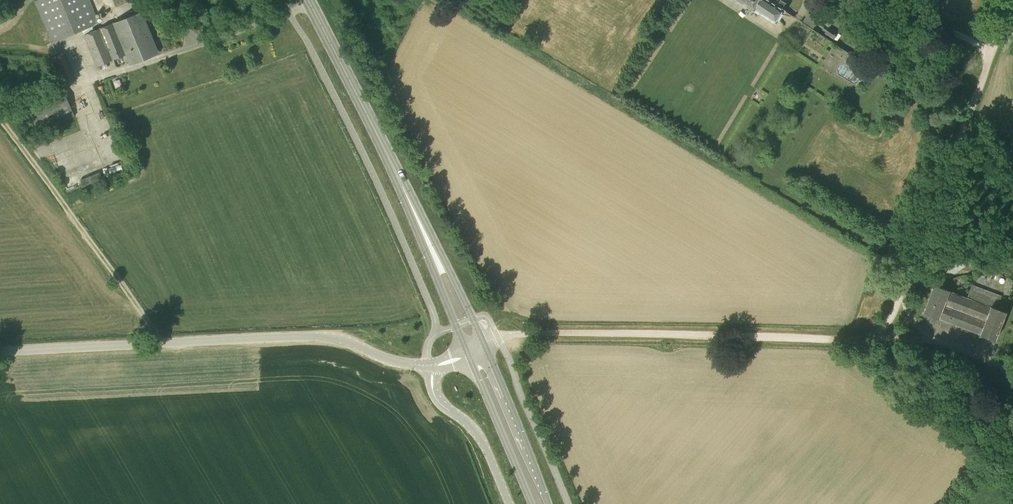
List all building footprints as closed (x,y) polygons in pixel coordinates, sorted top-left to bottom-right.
[(96,25),(99,23),(90,0),(37,0),(35,1),(52,42),(82,30),(97,66),(127,54),(131,63),(157,52),(141,12),(114,22),(97,29),(96,25)] [(782,0),(740,0),(754,9),(755,9),(776,23),(785,9),(782,7),(785,2),(782,0)] [(825,26),(821,23),(819,26),(823,29),(822,30),(825,32),(824,33),(834,39),(838,32),(829,26),(828,28),(825,25),(825,26)] [(859,68),(862,63),(853,56),(850,61),(859,68)] [(38,131),(75,116),(64,88),(27,104),(38,131)] [(122,162),(110,167),(112,171),(124,166),(122,162)] [(93,174),(81,178),(83,185),(95,180),(93,174)] [(968,297),(934,284),(924,312),(996,339),(1006,311),(997,308),(1001,296),(972,285),(968,297)]
